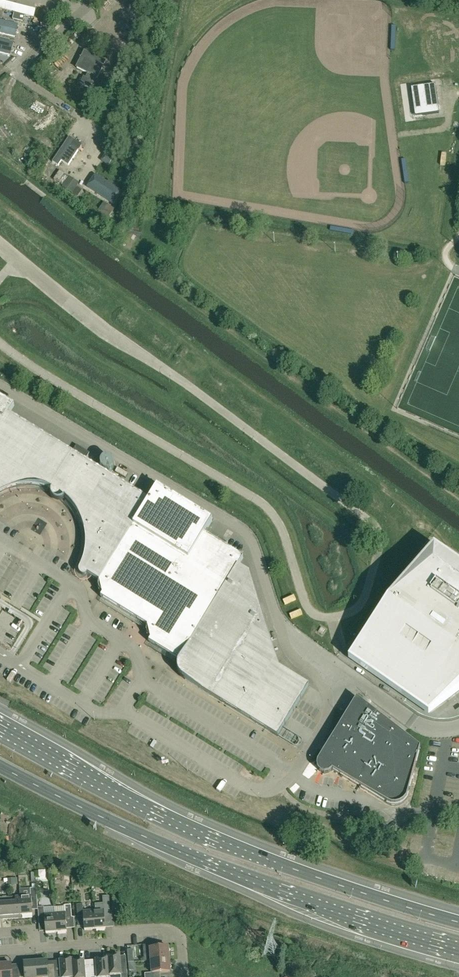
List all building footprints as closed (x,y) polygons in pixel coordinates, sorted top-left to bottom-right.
[(0,19),(0,27),(16,31),(18,23),(0,19)] [(9,59),(11,49),(0,46),(0,57),(9,59)] [(96,80),(105,62),(85,52),(76,68),(88,74),(85,78),(83,77),(80,84),(98,93),(102,84),(96,80)] [(63,66),(53,75),(57,80),(68,71),(63,66)] [(435,85),(411,88),(415,117),(439,113),(435,85)] [(64,167),(66,163),(74,168),(85,152),(77,147),(80,142),(73,138),(57,162),(64,167)] [(109,165),(113,160),(106,155),(102,161),(109,165)] [(59,183),(64,175),(60,172),(54,180),(59,183)] [(101,176),(93,189),(119,205),(127,192),(101,176)] [(72,193),(78,183),(69,177),(62,187),(72,193)] [(108,219),(114,210),(104,203),(98,212),(108,219)] [(72,453),(9,414),(14,405),(0,396),(0,493),(1,493),(10,489),(20,486),(30,486),(39,487),(50,490),(51,491),(51,494),(52,497),(55,500),(58,501),(62,501),(65,499),(71,504),(77,512),(81,521),(84,530),(86,540),(85,550),(83,560),(80,569),(79,572),(81,575),(83,576),(86,576),(89,575),(99,581),(149,500),(85,460),(90,454),(77,446),(72,453)] [(179,661),(238,566),(243,557),(204,533),(212,521),(157,487),(149,500),(99,581),(102,595),(100,597),(147,626),(150,639),(149,642),(179,661)] [(376,619),(348,659),(371,675),(429,715),(458,693),(458,565),(434,547),(388,603),(376,619)] [(278,737),(309,686),(279,667),(249,573),(238,566),(179,661),(178,665),(178,669),(179,673),(181,677),(185,680),(278,737)] [(357,698),(318,761),(317,765),(318,770),(321,773),(325,774),(329,773),(332,770),(387,804),(391,806),(396,806),(400,805),(404,803),(407,799),(420,747),(357,698)] [(31,895),(20,896),(22,915),(32,915),(31,901),(37,901),(36,888),(30,888),(31,895)] [(16,902),(9,902),(10,919),(18,918),(18,916),(22,915),(20,896),(15,897),(16,902)] [(95,910),(94,910),(95,929),(106,929),(105,919),(111,918),(109,896),(102,896),(103,903),(95,904),(95,910)] [(2,917),(2,919),(10,919),(9,902),(9,897),(0,898),(0,917),(2,917)] [(95,929),(94,910),(83,911),(83,904),(76,904),(77,917),(83,917),(84,930),(95,929)] [(65,912),(55,913),(56,932),(67,932),(66,918),(72,917),(71,905),(65,905),(65,912)] [(38,907),(39,920),(45,920),(46,933),(56,932),(55,913),(44,914),(44,907),(38,907)] [(151,961),(169,959),(168,947),(150,948),(151,961)] [(108,957),(109,976),(110,976),(116,975),(116,976),(128,976),(127,967),(121,968),(120,956),(108,957)] [(108,957),(107,957),(108,959),(96,960),(97,971),(91,972),(91,976),(109,976),(108,957)] [(55,974),(55,976),(73,976),(72,959),(60,960),(61,972),(55,973),(55,974)] [(72,959),(73,976),(91,976),(91,972),(85,972),(84,960),(72,961),(72,959)] [(157,973),(170,972),(169,959),(151,961),(152,973),(145,974),(145,976),(158,976),(157,973)] [(36,962),(37,976),(55,976),(55,974),(49,975),(48,961),(36,962)] [(36,962),(24,963),(25,976),(19,976),(37,976),(36,962)] [(0,965),(0,976),(13,976),(12,964),(0,965)]
